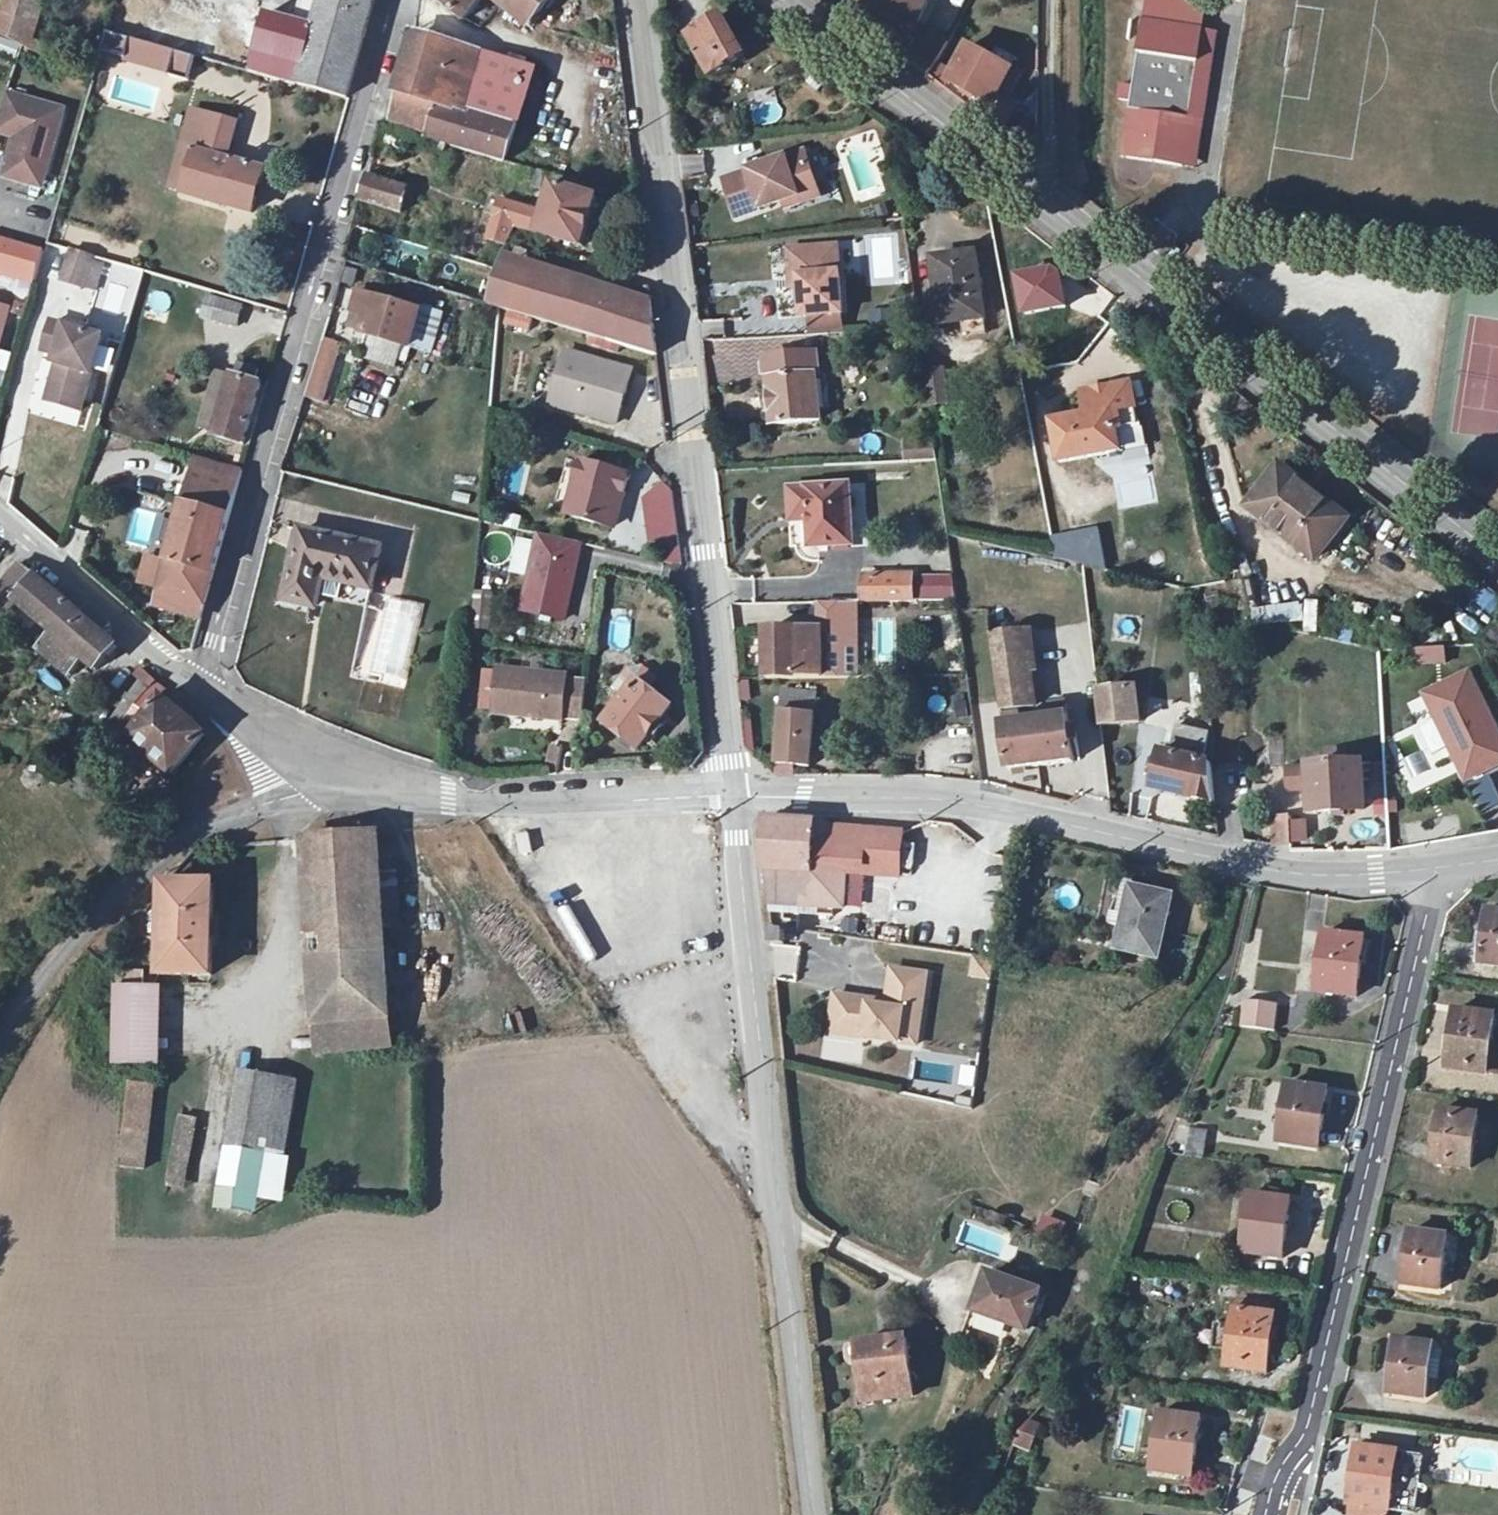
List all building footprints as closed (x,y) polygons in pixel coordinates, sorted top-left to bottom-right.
[(0,19),(0,36),(21,46),(51,60),(54,51),(35,45),(49,0),(6,0),(0,19)] [(296,24),(281,80),(348,99),(375,0),(303,0),(296,24)] [(437,1),(465,22),(483,0),(438,0),(437,1)] [(533,23),(552,0),(505,0),(533,23)] [(857,13),(910,40),(929,4),(920,0),(864,0),(857,13)] [(281,80),(296,24),(266,16),(251,72),(281,80)] [(690,38),(712,78),(747,58),(725,19),(690,38)] [(1183,167),(1205,31),(1144,22),(1133,88),(1121,86),(1119,100),(1131,102),(1122,157),(1183,167)] [(1217,33),(1205,31),(1183,167),(1195,169),(1217,33)] [(108,33),(103,51),(128,59),(133,40),(108,33)] [(516,128),(495,121),(466,112),(482,55),(438,42),(414,38),(399,92),(390,122),(430,135),(429,139),(505,163),(516,128)] [(178,53),(133,40),(128,59),(172,73),(178,53)] [(969,47),(950,82),(992,106),(1012,70),(969,47)] [(178,53),(172,73),(171,77),(190,82),(197,58),(178,53)] [(513,64),(500,107),(521,113),(534,71),(513,64)] [(0,123),(0,131),(18,136),(5,179),(42,190),(64,114),(8,97),(0,123)] [(990,123),(1003,133),(1016,111),(1001,102),(990,123)] [(521,113),(500,107),(495,121),(516,128),(521,113)] [(188,198),(211,118),(193,113),(170,192),(188,198)] [(211,118),(188,198),(256,217),(269,175),(230,163),(241,126),(211,118)] [(505,163),(429,139),(428,141),(497,161),(505,164),(505,163)] [(806,152),(725,180),(738,218),(819,190),(806,152)] [(703,155),(681,155),(680,178),(703,178),(703,155)] [(888,195),(881,160),(853,166),(860,200),(888,195)] [(597,200),(563,190),(566,181),(540,173),(536,189),(553,193),(547,213),(501,201),(489,241),(508,245),(517,228),(540,234),(583,247),(597,200)] [(366,177),(359,202),(402,214),(409,189),(366,177)] [(22,246),(0,240),(0,273),(13,277),(21,251),(22,246)] [(22,246),(21,251),(43,257),(44,252),(22,246)] [(801,275),(802,285),(804,319),(809,318),(837,316),(845,316),(843,275),(838,275),(836,248),(791,251),(793,276),(801,275)] [(43,257),(21,251),(13,277),(35,284),(43,257)] [(73,284),(83,255),(70,251),(61,280),(73,284)] [(94,259),(83,255),(73,284),(85,287),(94,259)] [(964,323),(984,320),(986,320),(977,255),(933,260),(942,326),(964,323)] [(104,262),(94,259),(85,287),(95,291),(104,262)] [(104,315),(132,320),(142,268),(113,262),(104,315)] [(505,264),(499,284),(527,294),(533,274),(505,264)] [(527,294),(499,284),(492,307),(500,309),(659,356),(652,302),(629,294),(626,304),(578,288),(533,274),(527,294)] [(801,275),(793,276),(793,286),(802,285),(801,275)] [(580,278),(578,288),(626,304),(629,294),(580,278)] [(150,293),(150,311),(169,312),(170,294),(150,293)] [(359,293),(353,313),(366,317),(361,333),(361,334),(370,337),(364,360),(396,369),(403,346),(410,348),(421,311),(359,293)] [(219,301),(213,320),(238,328),(244,308),(219,301)] [(9,310),(0,308),(0,340),(9,310)] [(366,317),(353,313),(348,329),(361,333),(366,317)] [(837,316),(809,318),(810,335),(838,333),(837,316)] [(984,320),(964,323),(966,338),(986,335),(984,320)] [(64,367),(53,404),(82,412),(104,338),(53,324),(44,353),(58,357),(56,365),(59,366),(64,367)] [(340,344),(326,339),(308,393),(322,398),(340,344)] [(566,353),(558,380),(566,382),(559,407),(617,424),(632,372),(566,353)] [(766,359),(770,398),(771,408),(773,425),(824,420),(823,408),(821,388),(818,354),(766,359)] [(262,370),(240,364),(219,437),(247,445),(264,385),(258,383),(262,370)] [(64,367),(59,366),(48,403),(53,404),(64,367)] [(925,374),(929,406),(949,404),(945,371),(925,374)] [(551,405),(559,407),(566,382),(558,380),(551,405)] [(831,387),(821,388),(823,408),(833,408),(831,387)] [(1053,424),(1061,463),(1121,452),(1114,412),(1053,424)] [(904,460),(933,460),(933,440),(904,440),(904,460)] [(198,458),(156,606),(202,619),(244,471),(198,458)] [(581,463),(575,483),(580,485),(571,516),(612,528),(618,507),(615,507),(619,495),(624,497),(630,477),(581,463)] [(1281,469),(1275,477),(1306,501),(1312,493),(1281,469)] [(1306,501),(1275,477),(1251,509),(1318,560),(1348,521),(1312,493),(1306,501)] [(853,545),(850,487),(803,490),(800,491),(796,493),(793,497),(792,502),(793,506),(796,510),(800,513),(805,513),(810,513),(811,547),(853,545)] [(138,509),(128,543),(146,548),(156,514),(138,509)] [(665,514),(668,540),(661,541),(664,563),(682,565),(676,513),(665,514)] [(1052,539),(1056,560),(1084,567),(1107,572),(1099,530),(1052,539)] [(301,531),(297,550),(304,552),(309,533),(301,531)] [(382,550),(309,533),(304,552),(297,550),(285,600),(316,608),(319,596),(323,578),(373,590),(382,550)] [(581,544),(539,535),(536,548),(529,578),(522,611),(563,620),(581,544)] [(529,578),(536,548),(520,543),(513,574),(529,578)] [(0,589),(17,603),(38,579),(21,564),(0,589)] [(923,598),(923,572),(913,572),(914,598),(923,598)] [(922,601),(952,601),(953,573),(922,573),(922,601)] [(864,578),(864,604),(878,604),(913,603),(913,577),(864,578)] [(117,648),(38,579),(17,603),(54,636),(40,652),(70,678),(84,662),(97,671),(117,648)] [(477,594),(473,630),(489,631),(493,596),(477,594)] [(384,675),(412,676),(414,601),(387,601),(386,653),(385,653),(384,675)] [(1305,620),(1305,630),(1318,629),(1316,602),(1250,607),(1251,624),(1305,620)] [(878,604),(864,604),(839,604),(839,619),(865,618),(865,615),(879,615),(878,604)] [(1336,642),(1349,645),(1355,619),(1341,616),(1336,642)] [(611,620),(609,647),(628,648),(630,621),(611,620)] [(767,631),(768,680),(852,679),(877,679),(876,630),(767,631)] [(993,638),(1002,711),(1035,707),(1028,659),(1035,657),(1032,633),(993,638)] [(117,735),(121,730),(151,689),(156,682),(142,668),(136,676),(141,682),(109,726),(112,731),(117,735)] [(566,679),(499,672),(494,713),(562,720),(562,717),(583,719),(586,684),(566,682),(566,679)] [(1467,780),(1497,765),(1497,732),(1470,673),(1426,694),(1467,780)] [(639,681),(605,724),(639,751),(673,708),(639,681)] [(207,737),(151,689),(121,730),(174,776),(207,737)] [(1098,693),(1101,727),(1140,723),(1137,689),(1098,693)] [(784,691),(777,765),(776,777),(794,777),(795,767),(811,768),(812,761),(818,761),(818,753),(812,752),(818,694),(784,691)] [(1003,718),(1011,770),(1075,762),(1067,705),(1052,707),(1054,719),(1020,724),(1019,716),(1003,718)] [(1162,753),(1154,790),(1216,804),(1212,765),(1204,763),(1211,734),(1178,726),(1171,755),(1162,753)] [(1311,768),(1312,773),(1288,774),(1288,788),(1313,787),(1314,813),(1366,810),(1363,765),(1311,768)] [(1273,819),(1275,846),(1292,845),(1290,817),(1273,819)] [(839,829),(839,832),(833,832),(826,826),(766,820),(763,869),(766,869),(769,903),(843,909),(846,873),(899,876),(901,833),(839,829)] [(378,835),(318,840),(325,960),(311,960),(316,1026),(389,1019),(384,929),(380,874),(378,835)] [(305,841),(311,960),(325,960),(318,840),(305,841)] [(1172,898),(1135,890),(1135,884),(1125,883),(1118,915),(1111,914),(1108,924),(1123,928),(1118,950),(1158,960),(1172,898)] [(163,884),(162,976),(212,976),(214,885),(163,884)] [(886,919),(887,887),(864,886),(863,918),(886,919)] [(1480,965),(1497,967),(1497,913),(1488,911),(1480,965)] [(772,934),(772,946),(785,946),(785,933),(772,934)] [(1324,934),(1316,993),(1356,998),(1364,940),(1324,934)] [(116,972),(116,988),(142,989),(143,973),(116,972)] [(916,1047),(926,977),(892,972),(887,1005),(835,998),(831,1027),(866,1032),(865,1040),(916,1047)] [(142,989),(116,988),(114,1064),(149,1065),(151,989),(142,989)] [(1245,1002),(1242,1028),(1275,1032),(1278,1006),(1245,1002)] [(1454,1011),(1446,1070),(1487,1075),(1495,1017),(1454,1011)] [(389,1019),(316,1026),(317,1055),(391,1048),(389,1019)] [(866,1032),(831,1027),(829,1035),(865,1040),(866,1032)] [(266,1154),(285,1157),(297,1083),(240,1073),(228,1148),(230,1148),(266,1154)] [(131,1084),(121,1168),(145,1170),(155,1087),(131,1084)] [(1288,1085),(1279,1144),(1319,1150),(1328,1091),(1288,1085)] [(1440,1111),(1433,1165),(1470,1170),(1478,1116),(1440,1111)] [(181,1118),(167,1186),(182,1189),(196,1121),(181,1118)] [(1191,1129),(1187,1157),(1203,1159),(1207,1131),(1191,1129)] [(266,1154),(230,1148),(219,1210),(255,1216),(259,1193),(266,1154)] [(285,1157),(266,1154),(259,1193),(282,1197),(289,1158),(285,1157)] [(1251,1195),(1242,1254),(1283,1260),(1291,1200),(1251,1195)] [(1040,1215),(1034,1236),(1060,1244),(1066,1223),(1040,1215)] [(1410,1232),(1403,1286),(1441,1291),(1448,1237),(1410,1232)] [(980,1235),(969,1268),(989,1276),(965,1341),(990,1350),(1002,1321),(1018,1328),(1027,1331),(1040,1294),(1038,1293),(1050,1260),(980,1235)] [(1235,1310),(1233,1326),(1218,1323),(1215,1350),(1229,1352),(1227,1369),(1267,1374),(1275,1315),(1235,1310)] [(1027,1331),(1018,1328),(1014,1337),(1024,1340),(1027,1331)] [(858,1345),(858,1346),(860,1361),(865,1403),(913,1397),(907,1339),(858,1345)] [(1429,1380),(1433,1349),(1433,1346),(1396,1340),(1389,1394),(1426,1400),(1429,1380)] [(860,1361),(858,1346),(848,1347),(850,1362),(860,1361)] [(1442,1351),(1433,1349),(1429,1380),(1439,1381),(1442,1351)] [(1160,1414),(1152,1472),(1193,1478),(1201,1419),(1160,1414)] [(1028,1421),(1019,1431),(1014,1443),(1030,1449),(1038,1425),(1028,1421)] [(1390,1509),(1395,1473),(1398,1453),(1358,1448),(1350,1506),(1390,1512),(1390,1509)] [(1410,1475),(1395,1473),(1390,1509),(1404,1511),(1410,1475)] [(1348,1514),(1389,1514),(1390,1512),(1350,1506),(1348,1514)]
